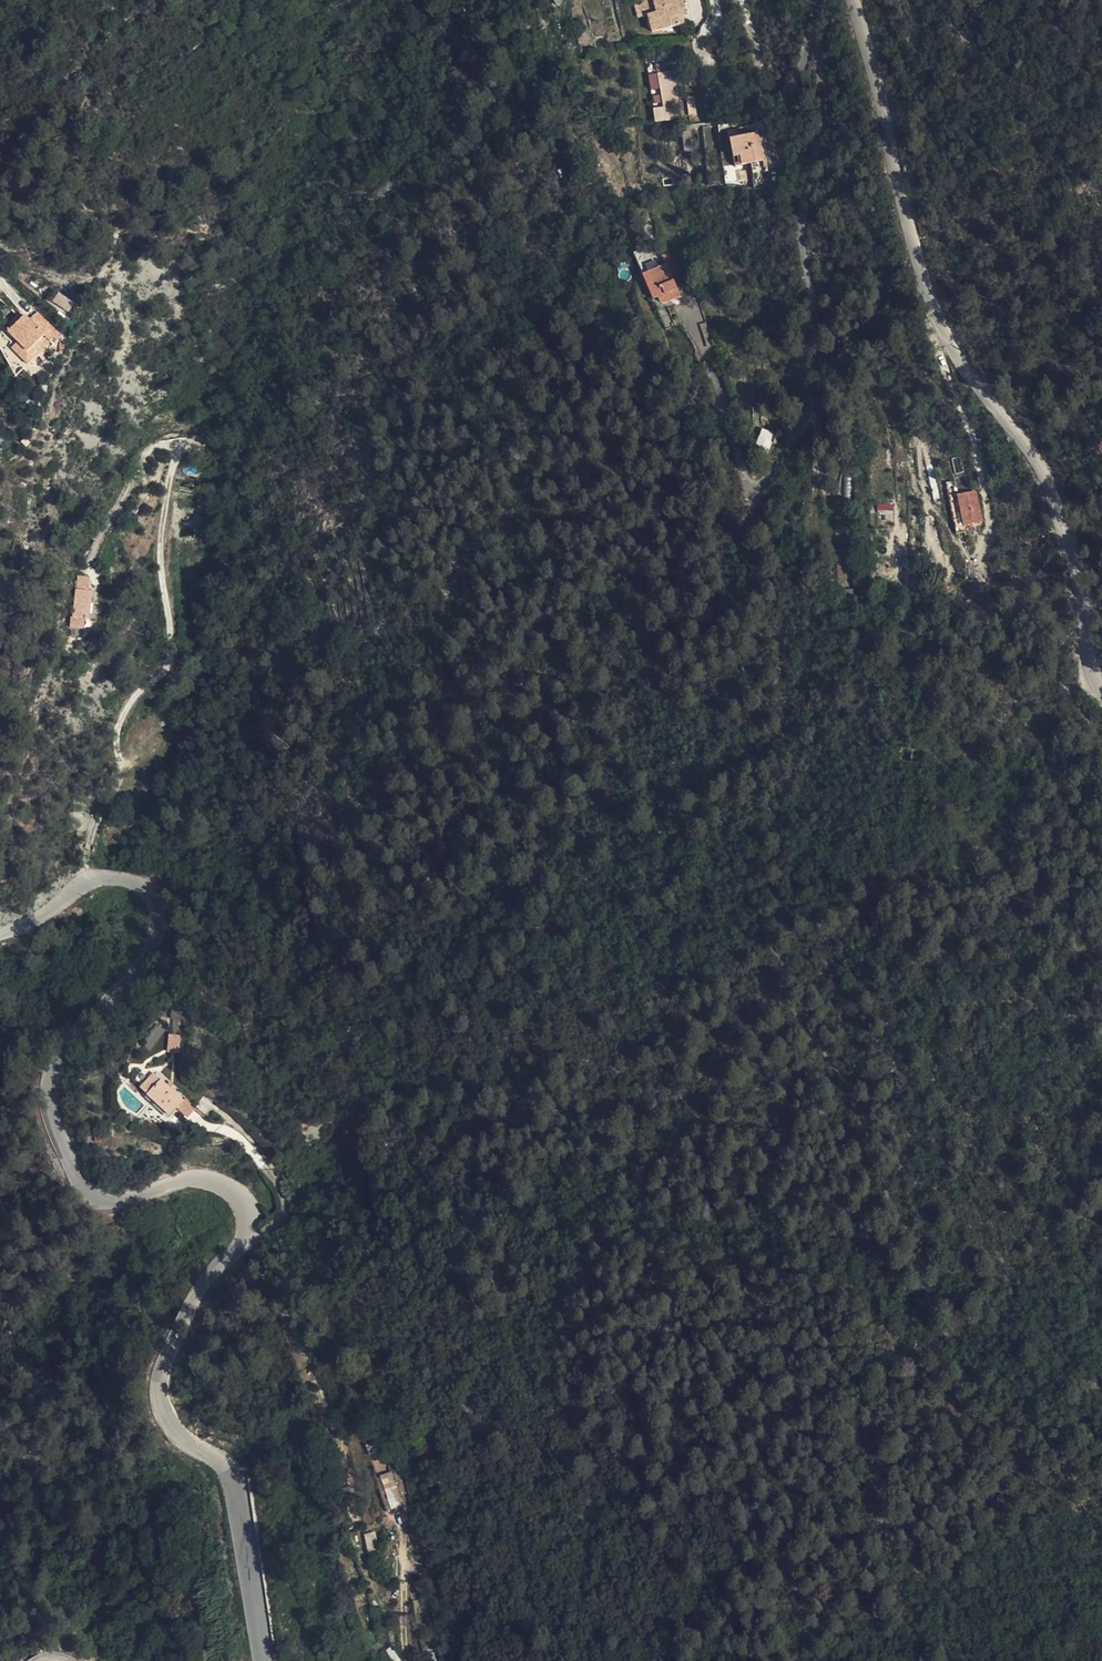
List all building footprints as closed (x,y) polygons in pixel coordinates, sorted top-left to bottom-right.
[(651,15),(655,33),(678,27),(675,17),(672,5),(671,0),(647,0),(651,15)] [(677,4),(672,5),(675,17),(680,15),(677,4)] [(655,33),(651,15),(642,18),(646,35),(655,33)] [(653,106),(667,105),(669,119),(679,118),(675,70),(658,71),(660,88),(652,89),(653,106)] [(650,88),(658,87),(657,72),(648,73),(650,88)] [(694,97),(687,98),(688,115),(695,114),(694,97)] [(666,106),(653,108),(654,122),(668,120),(666,106)] [(744,167),(760,164),(763,145),(762,139),(755,141),(753,137),(739,141),(744,167)] [(738,169),(744,167),(739,141),(732,142),(738,169)] [(657,265),(643,267),(645,274),(626,282),(636,307),(643,313),(660,308),(651,286),(662,281),(657,265)] [(636,307),(626,282),(620,284),(631,310),(636,307)] [(57,291),(51,300),(68,312),(75,303),(57,291)] [(13,347),(9,340),(0,347),(0,356),(13,347)] [(18,354),(27,347),(22,340),(13,347),(18,354)] [(27,347),(18,354),(13,347),(0,356),(0,371),(0,372),(0,388),(3,393),(40,367),(27,347)] [(768,449),(774,433),(762,428),(756,444),(768,449)] [(752,468),(762,472),(767,457),(758,453),(752,468)] [(959,534),(977,530),(971,501),(954,504),(959,534)] [(24,558),(33,560),(35,549),(26,547),(24,558)] [(67,616),(82,615),(81,587),(66,588),(67,616)] [(167,1049),(180,1049),(180,1034),(167,1034),(167,1049)] [(147,1096),(160,1081),(152,1075),(140,1090),(147,1096)] [(170,1115),(177,1107),(183,1100),(160,1081),(147,1096),(170,1115)] [(187,1115),(194,1106),(185,1098),(183,1100),(177,1107),(187,1115)] [(380,1475),(391,1508),(403,1504),(392,1471),(380,1475)] [(375,1532),(364,1534),(367,1551),(378,1549),(375,1532)]
